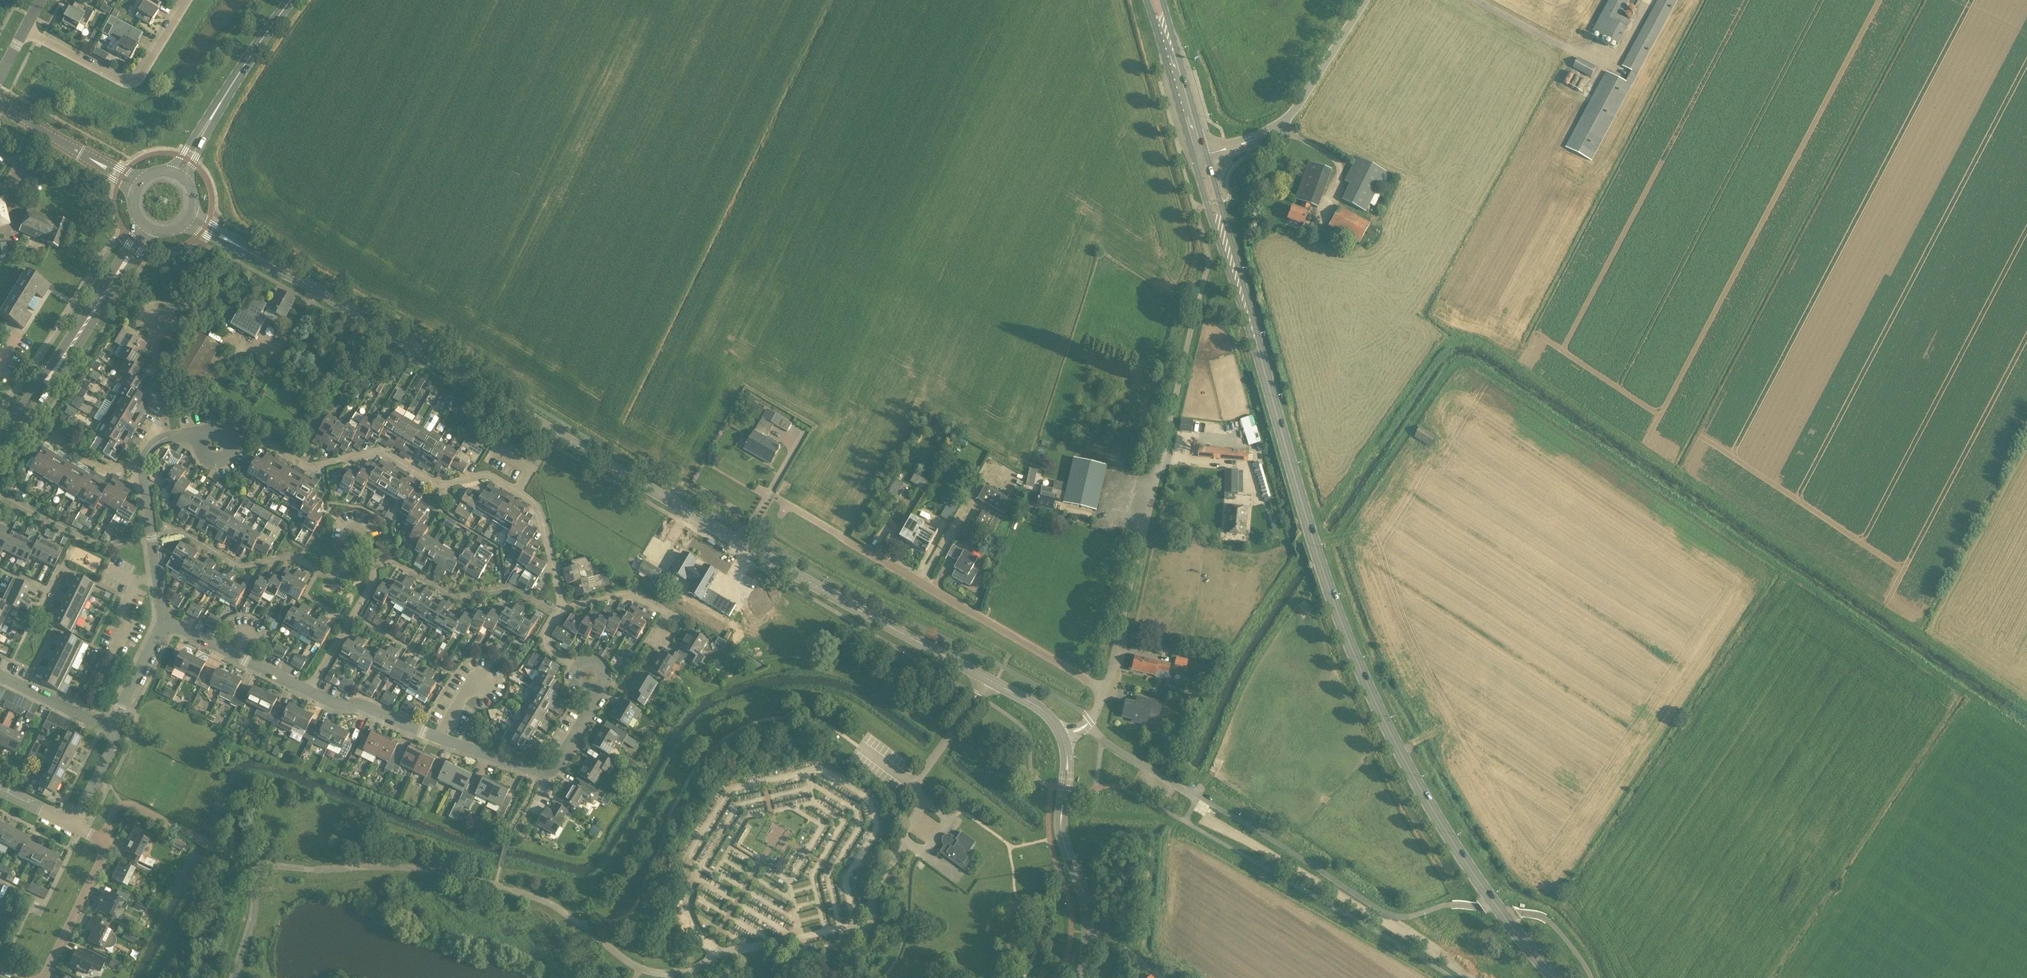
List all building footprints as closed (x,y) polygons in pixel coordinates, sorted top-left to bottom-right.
[(134,7),(140,11),(136,17),(150,26),(159,11),(157,10),(161,3),(156,0),(138,0),(134,7)] [(1622,66),(1632,72),(1626,81),(1606,71),(1565,147),(1592,161),(1678,0),(1657,0),(1622,66)] [(1593,31),(1618,44),(1631,21),(1620,16),(1629,0),(1610,0),(1593,31)] [(75,2),(72,9),(70,8),(62,23),(76,30),(79,24),(85,28),(94,12),(75,2)] [(103,4),(100,10),(109,15),(112,9),(103,4)] [(136,46),(139,40),(143,33),(111,16),(102,33),(118,41),(121,43),(116,53),(130,61),(138,47),(136,46)] [(102,52),(96,48),(93,54),(99,58),(102,52)] [(1573,68),(1591,77),(1596,68),(1578,58),(1573,68)] [(1569,73),(1565,83),(1580,89),(1584,79),(1569,73)] [(1349,184),(1341,200),(1366,212),(1370,205),(1374,207),(1377,200),(1373,198),(1386,172),(1356,158),(1344,181),(1349,184)] [(1308,161),(1294,200),(1302,203),(1300,210),(1292,207),(1287,219),(1303,225),(1310,205),(1318,208),(1332,170),(1308,161)] [(1359,244),(1370,223),(1339,206),(1328,226),(1359,244)] [(57,248),(67,223),(56,219),(56,220),(27,209),(19,231),(47,242),(47,244),(57,248)] [(9,254),(6,243),(0,245),(0,257),(9,254)] [(25,271),(0,312),(0,316),(9,321),(22,330),(49,286),(25,271)] [(284,319),(294,300),(279,291),(273,302),(271,302),(268,306),(248,295),(242,306),(242,305),(231,325),(255,338),(267,317),(263,315),(267,309),(271,311),(269,314),(276,318),(277,315),(284,319)] [(124,339),(129,342),(125,349),(138,357),(146,344),(122,330),(114,343),(120,346),(124,339)] [(196,388),(221,346),(195,331),(169,372),(196,388)] [(114,356),(120,359),(124,361),(140,370),(142,366),(135,362),(138,357),(125,349),(120,346),(114,356)] [(93,367),(101,372),(104,367),(100,365),(102,361),(98,359),(93,367)] [(114,368),(116,369),(126,375),(142,384),(144,380),(137,375),(140,370),(124,361),(120,359),(114,368)] [(267,372),(257,366),(254,371),(263,377),(267,372)] [(97,381),(101,375),(92,370),(89,376),(97,381)] [(389,378),(394,381),(397,375),(392,372),(389,378)] [(127,389),(128,389),(143,398),(145,393),(138,389),(142,384),(126,375),(123,380),(121,379),(118,383),(127,389)] [(350,383),(356,386),(360,380),(353,376),(350,383)] [(418,377),(415,384),(420,387),(424,380),(418,377)] [(360,385),(367,389),(371,383),(363,379),(360,385)] [(200,393),(220,406),(226,396),(207,383),(200,393)] [(401,401),(406,392),(400,388),(395,397),(401,401)] [(128,389),(127,389),(125,394),(123,392),(120,396),(145,411),(147,407),(140,403),(143,398),(128,389)] [(76,394),(82,398),(85,393),(79,390),(76,394)] [(448,401),(452,396),(445,392),(442,397),(448,401)] [(116,394),(110,403),(132,416),(135,411),(142,415),(145,411),(120,396),(116,394)] [(79,403),(73,399),(71,403),(70,404),(77,408),(80,403),(79,403)] [(462,404),(456,401),(456,400),(452,406),(458,410),(462,404)] [(105,413),(134,430),(136,426),(129,421),(132,416),(117,407),(110,403),(104,412),(105,413)] [(463,403),(459,410),(468,415),(472,408),(463,403)] [(74,409),(68,406),(64,413),(70,416),(74,409)] [(762,417),(754,432),(746,445),(757,452),(755,455),(770,464),(780,446),(766,438),(774,425),(778,427),(787,431),(791,423),(766,409),(762,417)] [(355,411),(350,421),(347,426),(338,442),(342,444),(347,437),(352,440),(365,417),(355,411)] [(394,411),(393,412),(387,422),(388,422),(379,437),(383,439),(388,432),(393,435),(404,417),(394,411)] [(100,422),(105,426),(121,435),(124,429),(131,434),(134,430),(105,413),(100,422)] [(57,423),(62,426),(67,417),(62,414),(57,423)] [(374,423),(375,423),(366,438),(370,441),(374,434),(379,437),(388,422),(387,422),(383,419),(384,417),(380,414),(374,423)] [(321,441),(325,443),(339,419),(335,416),(333,418),(329,415),(320,431),(325,434),(321,441)] [(341,416),(339,419),(325,443),(329,446),(333,439),(338,442),(347,426),(350,421),(341,416)] [(375,423),(374,423),(365,417),(352,440),(356,442),(360,435),(366,438),(375,423)] [(393,445),(398,448),(413,422),(404,417),(393,435),(398,438),(393,445)] [(406,443),(411,446),(422,428),(413,422),(398,448),(402,450),(406,443)] [(924,428),(919,425),(915,431),(920,434),(924,428)] [(98,434),(122,448),(125,444),(118,440),(121,435),(105,426),(102,431),(100,430),(98,434)] [(1435,436),(1420,427),(1414,438),(1428,447),(1435,436)] [(432,432),(431,433),(422,428),(411,446),(416,449),(412,456),(416,459),(432,432)] [(1248,443),(1259,441),(1257,429),(1246,431),(1248,443)] [(425,454),(430,457),(441,438),(441,436),(434,432),(432,432),(416,459),(420,461),(425,454)] [(104,455),(115,461),(122,448),(98,434),(90,447),(104,455)] [(439,442),(442,438),(441,438),(430,457),(435,460),(431,467),(435,470),(449,446),(445,443),(444,445),(439,442)] [(461,446),(468,450),(465,456),(458,451),(457,453),(458,453),(451,464),(451,465),(463,472),(478,447),(465,440),(461,446)] [(169,449),(154,473),(167,481),(176,466),(182,456),(178,454),(182,447),(177,444),(173,451),(169,449)] [(451,465),(451,464),(458,453),(457,453),(453,450),(454,448),(449,446),(435,470),(439,472),(443,465),(449,469),(451,465)] [(1198,447),(1198,457),(1247,461),(1248,451),(1198,447)] [(32,474),(37,477),(51,452),(48,450),(43,457),(38,454),(34,459),(29,469),(28,469),(34,472),(32,474)] [(42,477),(47,480),(56,465),(51,462),(55,455),(51,452),(37,477),(41,480),(42,477)] [(255,481),(270,456),(266,454),(262,461),(252,455),(245,465),(251,468),(248,473),(253,476),(252,478),(255,481)] [(34,459),(30,456),(23,465),(29,469),(34,459)] [(270,456),(255,481),(260,483),(261,481),(266,484),(275,469),(270,466),(275,459),(270,456)] [(1069,484),(1066,500),(1065,500),(1064,503),(1095,510),(1105,467),(1074,460),(1069,484)] [(51,485),(55,488),(70,463),(66,461),(62,468),(56,465),(47,480),(52,483),(51,485)] [(61,489),(66,492),(75,476),(70,473),(74,466),(70,463),(55,488),(60,491),(61,489)] [(376,468),(367,482),(368,483),(365,487),(374,493),(390,466),(386,463),(382,471),(376,468)] [(274,492),(289,467),(285,465),(280,472),(275,469),(266,484),(271,487),(270,489),(274,492)] [(363,469),(354,484),(358,487),(357,489),(362,492),(365,487),(368,483),(367,482),(376,468),(373,465),(368,473),(363,469)] [(176,466),(167,481),(172,484),(168,491),(172,493),(181,478),(181,479),(187,469),(182,467),(181,469),(176,466)] [(394,468),(390,466),(374,493),(375,495),(382,499),(395,478),(390,476),(394,468)] [(973,469),(967,466),(964,472),(969,475),(973,469)] [(289,467),(274,492),(278,494),(280,492),(284,495),(293,480),(289,477),(293,470),(289,467)] [(348,493),(354,484),(363,469),(359,467),(355,474),(344,468),(338,478),(343,480),(340,485),(345,488),(344,491),(348,493)] [(1238,493),(1238,471),(1225,471),(1225,493),(1238,493)] [(66,492),(71,494),(70,496),(74,499),(88,474),(84,472),(80,479),(75,476),(66,492)] [(79,500),(84,503),(93,487),(88,484),(93,477),(88,474),(74,499),(78,501),(79,500)] [(909,482),(918,487),(923,479),(914,474),(909,482)] [(384,499),(387,494),(391,496),(390,498),(394,501),(409,477),(404,475),(400,482),(395,478),(382,499),(384,499)] [(293,503),(307,478),(303,476),(299,483),(293,480),(284,495),(290,498),(288,500),(293,503)] [(404,504),(404,505),(413,490),(409,487),(413,480),(409,477),(394,501),(398,504),(399,502),(404,504)] [(1028,477),(1026,485),(1034,486),(1035,478),(1028,477)] [(177,506),(186,491),(191,482),(187,480),(186,482),(181,479),(181,478),(172,493),(177,496),(172,504),(177,506)] [(293,503),(291,507),(300,512),(312,491),(307,488),(312,481),(307,478),(293,503)] [(894,498),(903,484),(895,479),(887,494),(894,498)] [(1054,480),(1052,489),(1041,486),(1040,493),(1033,492),(1031,501),(1037,505),(1037,507),(1052,510),(1055,497),(1065,500),(1066,500),(1069,484),(1054,480)] [(116,482),(112,488),(112,489),(107,485),(98,501),(103,504),(102,506),(106,508),(120,484),(116,482)] [(98,501),(107,485),(103,483),(98,490),(93,487),(84,503),(89,506),(88,508),(93,510),(98,501)] [(116,512),(123,501),(125,497),(121,494),(125,487),(120,484),(106,508),(110,511),(111,509),(116,512)] [(1003,514),(1011,500),(985,486),(977,499),(1003,514)] [(471,515),(464,511),(467,506),(474,510),(475,507),(482,496),(469,488),(455,513),(461,517),(459,521),(465,525),(471,515)] [(483,514),(498,490),(494,488),(490,495),(484,491),(482,496),(475,507),(480,510),(479,512),(483,514)] [(235,493),(229,490),(227,494),(233,498),(236,493),(235,493)] [(409,517),(410,518),(419,503),(414,500),(418,493),(413,490),(404,505),(404,504),(398,514),(403,517),(405,515),(409,517)] [(498,490),(483,514),(488,517),(489,515),(494,518),(503,503),(498,500),(502,492),(498,490)] [(182,519),(196,495),(192,492),(191,494),(186,491),(177,506),(182,509),(178,517),(182,519)] [(306,521),(317,504),(312,501),(316,494),(312,491),(300,512),(296,518),(301,520),(302,518),(306,521)] [(196,518),(205,502),(199,499),(201,497),(196,495),(182,519),(186,522),(191,515),(196,518)] [(246,499),(242,505),(249,509),(253,504),(246,499)] [(493,520),(498,523),(502,526),(516,501),(512,499),(508,506),(503,503),(494,518),(493,520)] [(942,512),(952,518),(959,505),(950,499),(942,512)] [(108,525),(121,533),(136,508),(123,501),(116,512),(108,525)] [(516,501),(502,526),(506,528),(508,526),(512,529),(522,514),(517,511),(521,504),(516,501)] [(200,530),(215,506),(211,503),(209,505),(205,502),(196,518),(201,521),(196,528),(200,530)] [(414,530),(414,531),(423,515),(419,512),(423,505),(419,503),(410,518),(409,517),(404,526),(408,529),(409,527),(414,530)] [(317,504),(306,521),(302,528),(307,531),(308,529),(313,532),(322,517),(317,513),(321,506),(317,504)] [(263,510),(254,505),(251,511),(259,516),(263,510)] [(214,529),(223,513),(218,510),(219,508),(215,506),(200,530),(205,533),(209,526),(214,529)] [(1244,534),(1246,509),(1227,507),(1225,533),(1244,534)] [(226,509),(224,514),(223,513),(214,529),(219,532),(215,539),(219,541),(235,515),(226,509)] [(990,537),(999,521),(982,511),(973,527),(990,537)] [(72,526),(77,516),(72,514),(67,524),(72,526)] [(517,542),(518,542),(527,527),(521,524),(526,517),(522,514),(512,529),(507,539),(511,541),(512,539),(517,542)] [(238,519),(235,517),(236,515),(235,515),(219,541),(223,544),(227,537),(232,540),(241,524),(236,521),(238,519)] [(280,524),(284,527),(286,523),(272,515),(264,528),(272,533),(269,538),(261,533),(260,535),(253,547),(254,547),(266,554),(281,530),(278,528),(280,524)] [(414,530),(406,544),(415,549),(419,543),(424,536),(429,528),(424,525),(428,518),(423,515),(414,531),(414,530)] [(926,553),(938,531),(911,516),(899,537),(926,553)] [(452,528),(455,522),(447,518),(444,524),(452,528)] [(237,553),(252,528),(248,525),(246,527),(241,524),(232,540),(237,543),(233,550),(237,553)] [(973,529),(967,525),(962,534),(968,538),(974,535),(973,529)] [(513,557),(515,561),(518,562),(531,540),(526,537),(531,530),(527,527),(518,542),(517,542),(509,555),(511,555),(510,556),(513,557)] [(254,547),(253,547),(260,535),(255,532),(256,531),(252,528),(237,553),(242,555),(246,548),(251,551),(254,547)] [(33,538),(36,532),(31,530),(28,536),(33,538)] [(7,538),(1,551),(9,555),(18,535),(10,531),(7,538)] [(17,559),(26,539),(18,535),(9,555),(17,559)] [(419,543),(415,549),(414,550),(420,554),(415,561),(417,561),(414,566),(417,568),(435,539),(430,536),(429,539),(424,536),(419,543)] [(36,560),(46,541),(37,537),(34,543),(35,543),(28,556),(36,560)] [(26,539),(17,559),(25,563),(28,556),(35,543),(34,543),(26,539)] [(433,562),(438,553),(442,547),(438,544),(439,542),(435,539),(417,568),(421,571),(428,559),(433,562)] [(527,567),(534,556),(536,553),(531,549),(535,543),(531,540),(518,562),(517,564),(521,566),(522,564),(527,567)] [(46,541),(36,560),(44,564),(54,545),(46,541)] [(379,555),(386,553),(383,541),(376,543),(379,555)] [(185,563),(193,549),(181,542),(166,566),(179,574),(182,568),(176,564),(179,559),(185,563)] [(54,545),(44,564),(52,568),(62,549),(54,545)] [(952,545),(947,555),(958,562),(954,569),(955,569),(951,576),(969,587),(978,572),(972,569),(977,559),(964,551),(964,552),(952,545)] [(438,574),(453,550),(449,548),(448,550),(442,547),(438,553),(433,562),(438,565),(434,572),(436,573),(438,574)] [(473,559),(465,571),(478,579),(493,554),(480,547),(476,553),(484,558),(481,563),(474,559),(473,559)] [(189,577),(198,562),(193,559),(197,552),(193,549),(185,563),(186,563),(182,568),(179,574),(183,576),(184,574),(189,577)] [(474,559),(475,557),(470,553),(471,551),(467,549),(461,558),(452,573),(456,575),(460,568),(465,571),(473,559),(474,559)] [(452,573),(461,558),(457,555),(458,553),(453,550),(438,574),(442,577),(446,569),(452,573)] [(693,584),(694,583),(694,584),(701,571),(692,566),(695,560),(683,553),(674,569),(670,567),(666,574),(672,577),(675,573),(693,584)] [(533,575),(530,580),(522,575),(519,581),(532,588),(547,564),(534,556),(527,567),(525,570),(533,575)] [(190,578),(187,582),(195,588),(211,560),(208,558),(203,565),(198,562),(189,577),(190,578)] [(197,588),(198,586),(201,588),(203,585),(208,588),(217,573),(212,570),(216,563),(211,560),(195,588),(197,588)] [(662,571),(645,561),(638,572),(655,582),(662,571)] [(572,582),(594,576),(590,562),(563,569),(566,584),(572,582)] [(694,583),(693,584),(703,589),(698,597),(709,604),(715,593),(707,588),(716,573),(704,566),(701,571),(694,584),(694,583)] [(216,596),(230,572),(226,569),(222,576),(217,573),(208,588),(213,591),(211,593),(216,596)] [(275,595),(282,599),(284,599),(285,599),(301,573),(297,570),(293,578),(288,574),(275,595)] [(226,599),(235,584),(230,581),(235,574),(232,573),(230,572),(216,596),(220,599),(221,596),(226,599)] [(273,599),(275,595),(288,574),(284,572),(279,579),(274,576),(262,597),(271,603),(273,599)] [(306,575),(301,573),(285,599),(286,599),(288,597),(291,599),(292,597),(298,601),(306,586),(301,582),(306,575)] [(603,589),(603,586),(609,585),(605,573),(594,576),(572,582),(576,596),(603,589)] [(248,597),(258,603),(262,597),(274,576),(270,574),(266,581),(260,577),(248,597)] [(397,582),(388,597),(392,600),(391,602),(395,604),(412,577),(408,574),(401,584),(397,582)] [(64,581),(90,593),(94,585),(75,576),(73,580),(66,577),(64,581)] [(519,581),(512,576),(510,581),(517,585),(519,581)] [(397,603),(401,605),(406,608),(415,592),(410,589),(416,579),(412,577),(395,604),(396,605),(397,603)] [(537,584),(542,586),(545,579),(540,577),(537,584)] [(6,586),(25,596),(27,592),(34,595),(36,590),(10,578),(6,586)] [(388,597),(397,582),(392,579),(388,586),(383,583),(373,599),(379,602),(377,604),(382,607),(388,597)] [(235,584),(226,599),(231,602),(230,605),(234,607),(249,583),(245,580),(241,587),(235,584)] [(67,592),(86,601),(90,593),(64,581),(62,585),(69,588),(67,592)] [(2,594),(28,607),(30,603),(23,599),(25,596),(6,586),(2,594)] [(406,608),(402,614),(411,620),(431,588),(427,586),(425,589),(424,588),(420,595),(415,592),(406,608)] [(415,616),(418,618),(419,616),(424,619),(433,604),(428,601),(433,593),(429,591),(431,588),(411,620),(412,620),(415,616)] [(56,596),(82,609),(86,601),(67,592),(65,596),(58,593),(56,596)] [(17,612),(19,608),(26,611),(28,607),(2,594),(0,599),(0,603),(17,612)] [(178,607),(184,597),(179,594),(175,600),(172,604),(178,607)] [(89,613),(82,609),(56,596),(54,601),(61,604),(59,608),(78,617),(86,620),(89,613)] [(727,599),(721,611),(729,615),(735,604),(727,599)] [(432,627),(447,602),(443,600),(438,607),(433,604),(424,619),(429,622),(428,624),(432,627)] [(443,630),(452,615),(447,612),(453,602),(449,600),(448,603),(447,602),(432,627),(437,629),(438,627),(443,630)] [(191,616),(197,605),(193,602),(186,613),(191,616)] [(14,620),(17,612),(0,603),(0,613),(14,620)] [(283,625),(288,628),(292,630),(307,606),(303,603),(298,611),(293,607),(283,625)] [(497,624),(495,629),(503,634),(520,607),(516,604),(511,611),(506,608),(497,623),(497,624)] [(197,605),(191,616),(197,619),(203,609),(197,605)] [(302,634),(312,619),(307,616),(311,608),(307,606),(292,630),(297,633),(298,631),(302,634)] [(495,629),(497,624),(497,623),(506,608),(502,606),(498,613),(492,610),(483,625),(484,625),(489,628),(487,630),(492,633),(495,629)] [(479,612),(470,627),(471,627),(475,630),(474,632),(478,635),(484,625),(483,625),(492,610),(488,607),(484,615),(479,612)] [(504,635),(506,631),(510,633),(511,631),(516,635),(525,619),(520,616),(524,609),(520,607),(503,634),(504,635)] [(49,612),(74,625),(78,617),(59,608),(58,612),(51,608),(49,612)] [(627,635),(641,611),(637,608),(633,616),(627,613),(618,628),(623,631),(622,633),(627,635)] [(465,613),(456,628),(457,628),(462,631),(460,633),(465,636),(471,627),(470,627),(479,612),(475,609),(471,616),(465,613)] [(618,628),(627,613),(623,610),(619,617),(614,614),(604,630),(605,630),(609,632),(608,634),(613,637),(618,628)] [(456,628),(465,613),(461,611),(457,618),(452,615),(443,630),(448,633),(446,635),(451,638),(457,628),(456,628)] [(525,619),(516,635),(520,637),(519,639),(524,642),(539,618),(541,614),(537,611),(530,622),(525,619)] [(637,639),(646,624),(641,621),(645,613),(641,611),(627,635),(630,637),(631,636),(637,639)] [(74,625),(49,612),(47,617),(53,620),(51,624),(70,633),(74,625)] [(365,612),(362,617),(372,623),(375,618),(365,612)] [(591,631),(596,634),(595,636),(599,639),(605,630),(604,630),(614,614),(609,612),(605,619),(600,616),(591,631)] [(10,627),(14,620),(0,613),(0,623),(3,624),(4,624),(10,627)] [(210,627),(216,617),(211,614),(205,624),(210,627)] [(566,637),(569,632),(576,636),(578,633),(584,622),(571,614),(557,638),(564,643),(561,647),(567,651),(573,641),(566,637)] [(578,633),(582,635),(581,638),(586,640),(591,631),(600,616),(596,614),(592,621),(587,618),(584,622),(578,633)] [(311,641),(325,617),(321,615),(317,622),(312,619),(302,634),(307,637),(306,639),(311,641)] [(271,624),(273,619),(268,616),(265,621),(271,624)] [(216,617),(210,627),(215,630),(222,620),(216,617)] [(325,617),(311,641),(315,644),(316,642),(321,645),(330,630),(325,627),(329,620),(325,617)] [(707,641),(690,631),(681,647),(690,652),(686,659),(700,667),(705,658),(699,654),(707,641)] [(78,652),(82,643),(63,634),(61,638),(54,635),(52,639),(78,652)] [(347,664),(362,639),(358,637),(353,644),(348,641),(339,656),(344,659),(343,661),(347,664)] [(55,650),(74,659),(78,652),(52,639),(50,643),(57,646),(55,650)] [(346,666),(356,672),(358,668),(367,652),(362,649),(366,642),(362,639),(347,664),(348,664),(346,666)] [(277,656),(283,646),(278,642),(272,653),(277,656)] [(283,646),(277,656),(282,659),(288,649),(283,646)] [(372,666),(381,671),(395,649),(391,646),(386,654),(381,651),(372,666)] [(496,650),(490,647),(487,653),(492,656),(496,650)] [(372,666),(381,651),(377,648),(372,656),(367,652),(358,668),(363,670),(362,672),(366,675),(372,666)] [(381,671),(380,673),(384,676),(385,674),(390,677),(399,662),(394,659),(399,651),(395,649),(381,671)] [(74,659),(55,650),(53,654),(46,651),(44,655),(71,667),(74,659)] [(672,650),(668,656),(661,652),(651,669),(666,678),(675,661),(680,664),(684,658),(672,650)] [(172,672),(175,667),(186,673),(194,657),(182,651),(179,658),(172,655),(166,669),(172,672)] [(535,666),(536,667),(539,663),(543,665),(539,672),(540,673),(541,672),(552,679),(559,666),(535,652),(532,656),(529,655),(524,663),(533,669),(535,666)] [(295,667),(302,657),(297,654),(290,664),(295,667)] [(71,667),(44,655),(42,659),(49,662),(47,666),(67,675),(71,667)] [(754,660),(744,655),(740,661),(750,667),(754,660)] [(1168,673),(1170,664),(1135,656),(1132,670),(1155,675),(1155,677),(1156,678),(1160,679),(1163,677),(1164,673),(1168,673)] [(198,678),(195,684),(201,687),(208,674),(202,671),(205,663),(194,657),(186,673),(198,678)] [(302,657),(295,667),(301,670),(307,660),(302,657)] [(398,684),(413,660),(409,657),(405,665),(399,662),(390,677),(396,680),(394,682),(398,684)] [(419,659),(415,657),(413,660),(398,684),(403,687),(404,685),(409,688),(418,673),(413,670),(419,659)] [(1174,666),(1185,669),(1188,660),(1176,657),(1174,666)] [(457,665),(451,661),(448,666),(454,669),(457,665)] [(67,675),(47,666),(45,670),(39,666),(37,670),(63,683),(67,675)] [(208,690),(210,685),(222,691),(230,675),(218,669),(214,677),(208,674),(201,687),(208,690)] [(335,685),(336,684),(338,680),(338,679),(334,677),(336,673),(331,669),(325,680),(330,683),(335,685)] [(409,688),(406,693),(415,698),(417,696),(432,671),(427,669),(423,676),(418,673),(409,688)] [(63,683),(37,670),(34,675),(41,678),(39,682),(59,692),(63,683)] [(425,704),(427,699),(437,684),(431,681),(436,674),(432,671),(417,696),(415,698),(425,704)] [(542,686),(557,695),(560,691),(553,687),(556,681),(552,679),(541,672),(540,673),(538,678),(536,677),(533,681),(542,686)] [(657,684),(640,673),(631,688),(638,692),(637,694),(636,693),(633,698),(643,705),(657,684)] [(222,691),(219,696),(231,702),(230,704),(236,707),(244,691),(238,688),(241,681),(230,675),(222,691)] [(343,691),(349,681),(344,677),(338,688),(343,691)] [(349,681),(343,691),(348,694),(355,684),(349,681)] [(366,695),(372,685),(367,681),(361,692),(366,695)] [(372,685),(366,695),(371,698),(377,688),(372,685)] [(536,692),(538,693),(537,695),(559,709),(561,705),(561,704),(554,700),(557,695),(542,686),(539,691),(537,690),(536,692)] [(237,707),(238,705),(243,708),(246,702),(258,708),(265,693),(254,687),(250,694),(244,691),(236,707),(237,707)] [(386,704),(392,694),(387,691),(380,701),(386,704)] [(11,692),(7,702),(12,704),(17,695),(11,692)] [(258,709),(255,715),(256,715),(272,723),(280,709),(274,706),(277,698),(265,693),(258,708),(258,709)] [(537,696),(534,694),(533,693),(527,702),(546,714),(549,709),(556,713),(559,709),(537,695),(537,696)] [(392,694),(386,704),(391,707),(397,697),(392,694)] [(17,707),(18,707),(22,698),(17,695),(12,704),(17,707)] [(22,698),(18,707),(23,710),(28,700),(22,698)] [(1147,723),(1154,725),(1157,714),(1159,715),(1162,704),(1137,698),(1136,705),(1126,702),(1126,705),(1124,704),(1123,711),(1124,711),(1123,717),(1132,719),(1132,721),(1146,725),(1147,723)] [(610,716),(627,726),(633,717),(635,719),(640,711),(621,699),(610,716)] [(405,714),(411,703),(406,700),(400,710),(405,714)] [(6,701),(3,707),(9,710),(12,704),(7,702),(6,701)] [(543,719),(546,714),(527,702),(522,712),(548,727),(550,723),(543,719)] [(33,703),(29,712),(34,715),(35,713),(36,711),(39,706),(33,703)] [(411,703),(405,714),(410,717),(416,706),(411,703)] [(273,724),(291,733),(292,732),(291,732),(302,710),(290,705),(286,712),(280,709),(272,723),(273,724)] [(17,707),(14,713),(20,715),(20,716),(23,710),(17,707)] [(292,732),(309,740),(316,727),(309,724),(313,716),(302,710),(291,732),(292,732)] [(46,721),(51,723),(51,724),(56,714),(50,711),(45,721),(46,721)] [(28,712),(25,718),(31,721),(34,715),(28,712)] [(516,721),(535,732),(538,727),(545,731),(548,727),(522,712),(516,721)] [(62,729),(67,719),(61,717),(57,726),(62,729)] [(48,730),(51,723),(46,721),(42,728),(48,730)] [(535,732),(516,721),(511,730),(537,746),(539,742),(532,737),(535,732)] [(68,732),(73,735),(78,725),(73,722),(68,732)] [(309,740),(309,741),(309,742),(306,748),(310,750),(314,744),(327,750),(327,749),(337,728),(325,722),(322,730),(316,727),(309,740)] [(607,722),(593,744),(609,754),(617,740),(622,743),(628,735),(607,722)] [(12,732),(1,727),(0,728),(0,746),(4,748),(12,732)] [(327,749),(346,758),(352,744),(345,741),(349,734),(337,728),(327,749)] [(517,749),(517,747),(524,751),(527,745),(534,750),(537,746),(511,730),(504,741),(517,749)] [(81,739),(73,735),(68,732),(66,731),(60,742),(75,750),(81,739)] [(12,732),(4,748),(15,753),(23,737),(12,732)] [(45,735),(40,732),(37,739),(42,742),(45,735)] [(369,739),(364,736),(355,755),(361,758),(361,757),(373,763),(377,756),(376,756),(385,738),(372,732),(369,739)] [(389,762),(386,770),(391,772),(393,770),(393,769),(392,769),(400,754),(394,751),(398,745),(385,738),(376,756),(377,756),(389,762)] [(1161,746),(1166,748),(1169,741),(1164,739),(1161,746)] [(639,743),(634,740),(633,741),(631,745),(630,746),(635,749),(639,743)] [(57,749),(53,747),(51,751),(54,753),(70,761),(75,750),(60,742),(57,749)] [(40,746),(40,745),(35,743),(31,750),(37,752),(40,746)] [(279,757),(282,749),(276,746),(273,754),(279,757)] [(393,770),(398,772),(401,765),(414,771),(423,753),(410,747),(407,754),(401,751),(400,754),(392,769),(393,769),(393,770)] [(49,764),(64,772),(70,761),(54,753),(49,764)] [(437,769),(432,766),(435,759),(423,753),(414,771),(426,777),(423,785),(429,787),(430,785),(430,784),(437,769)] [(35,757),(34,757),(29,754),(26,761),(31,763),(35,757)] [(601,756),(597,762),(589,757),(579,774),(594,783),(602,771),(609,776),(616,765),(601,756)] [(438,766),(437,769),(430,784),(430,785),(435,787),(439,780),(451,786),(460,768),(447,762),(444,769),(438,766)] [(43,775),(59,783),(64,772),(49,764),(43,775)] [(29,768),(24,765),(20,772),(26,774),(29,768)] [(464,792),(458,805),(463,808),(467,800),(474,784),(469,781),(472,774),(460,768),(451,786),(464,792)] [(50,792),(54,794),(59,783),(43,775),(38,786),(39,786),(36,792),(47,798),(50,792)] [(467,800),(472,802),(476,795),(488,801),(497,783),(484,777),(481,784),(475,781),(474,784),(467,800)] [(503,817),(512,799),(506,796),(509,789),(497,783),(488,801),(500,807),(497,814),(499,815),(503,817)] [(584,784),(581,789),(573,784),(564,800),(577,808),(583,798),(592,804),(599,792),(584,784)] [(556,803),(551,811),(547,809),(538,824),(555,834),(564,819),(569,811),(556,803)] [(494,819),(500,822),(503,817),(499,815),(497,814),(494,819)] [(16,831),(6,826),(0,837),(0,843),(9,847),(16,831)] [(600,830),(593,826),(591,831),(597,835),(600,830)] [(127,840),(129,841),(125,851),(128,853),(125,859),(151,871),(156,863),(147,858),(147,857),(141,854),(147,840),(141,837),(143,832),(134,827),(127,840)] [(19,852),(20,852),(25,841),(26,841),(27,837),(16,831),(9,847),(19,852)] [(951,837),(939,852),(965,871),(972,862),(967,858),(970,854),(968,852),(975,843),(961,832),(956,840),(951,837)] [(188,846),(175,839),(172,845),(186,851),(188,846)] [(28,861),(36,846),(26,841),(25,841),(20,852),(19,852),(17,856),(28,861)] [(40,867),(47,852),(36,846),(28,861),(40,867)] [(47,852),(40,867),(50,872),(49,875),(55,878),(62,863),(57,860),(58,857),(47,852)] [(126,887),(134,870),(119,863),(111,879),(126,887)] [(5,880),(12,884),(15,878),(8,875),(5,880)] [(16,886),(23,889),(26,883),(19,880),(16,886)] [(34,894),(36,889),(30,885),(27,891),(34,894)] [(11,902),(17,891),(11,887),(5,899),(11,902)] [(130,897),(118,891),(115,897),(105,891),(96,909),(112,917),(117,907),(123,910),(130,897)] [(14,917),(17,911),(5,905),(2,911),(14,917)] [(11,922),(14,917),(2,911),(0,915),(0,917),(11,922)] [(9,928),(11,922),(0,917),(0,924),(9,928)] [(115,936),(113,934),(110,933),(110,932),(105,930),(108,925),(92,917),(86,929),(93,932),(88,942),(102,948),(103,947),(105,948),(107,949),(109,949),(110,948),(112,948),(114,946),(115,944),(116,942),(116,941),(115,938),(115,936)] [(6,933),(9,928),(0,924),(0,930),(6,933)] [(68,965),(86,974),(89,966),(99,971),(105,959),(89,951),(87,957),(75,951),(68,965)] [(108,967),(118,971),(121,964),(111,960),(108,967)]
